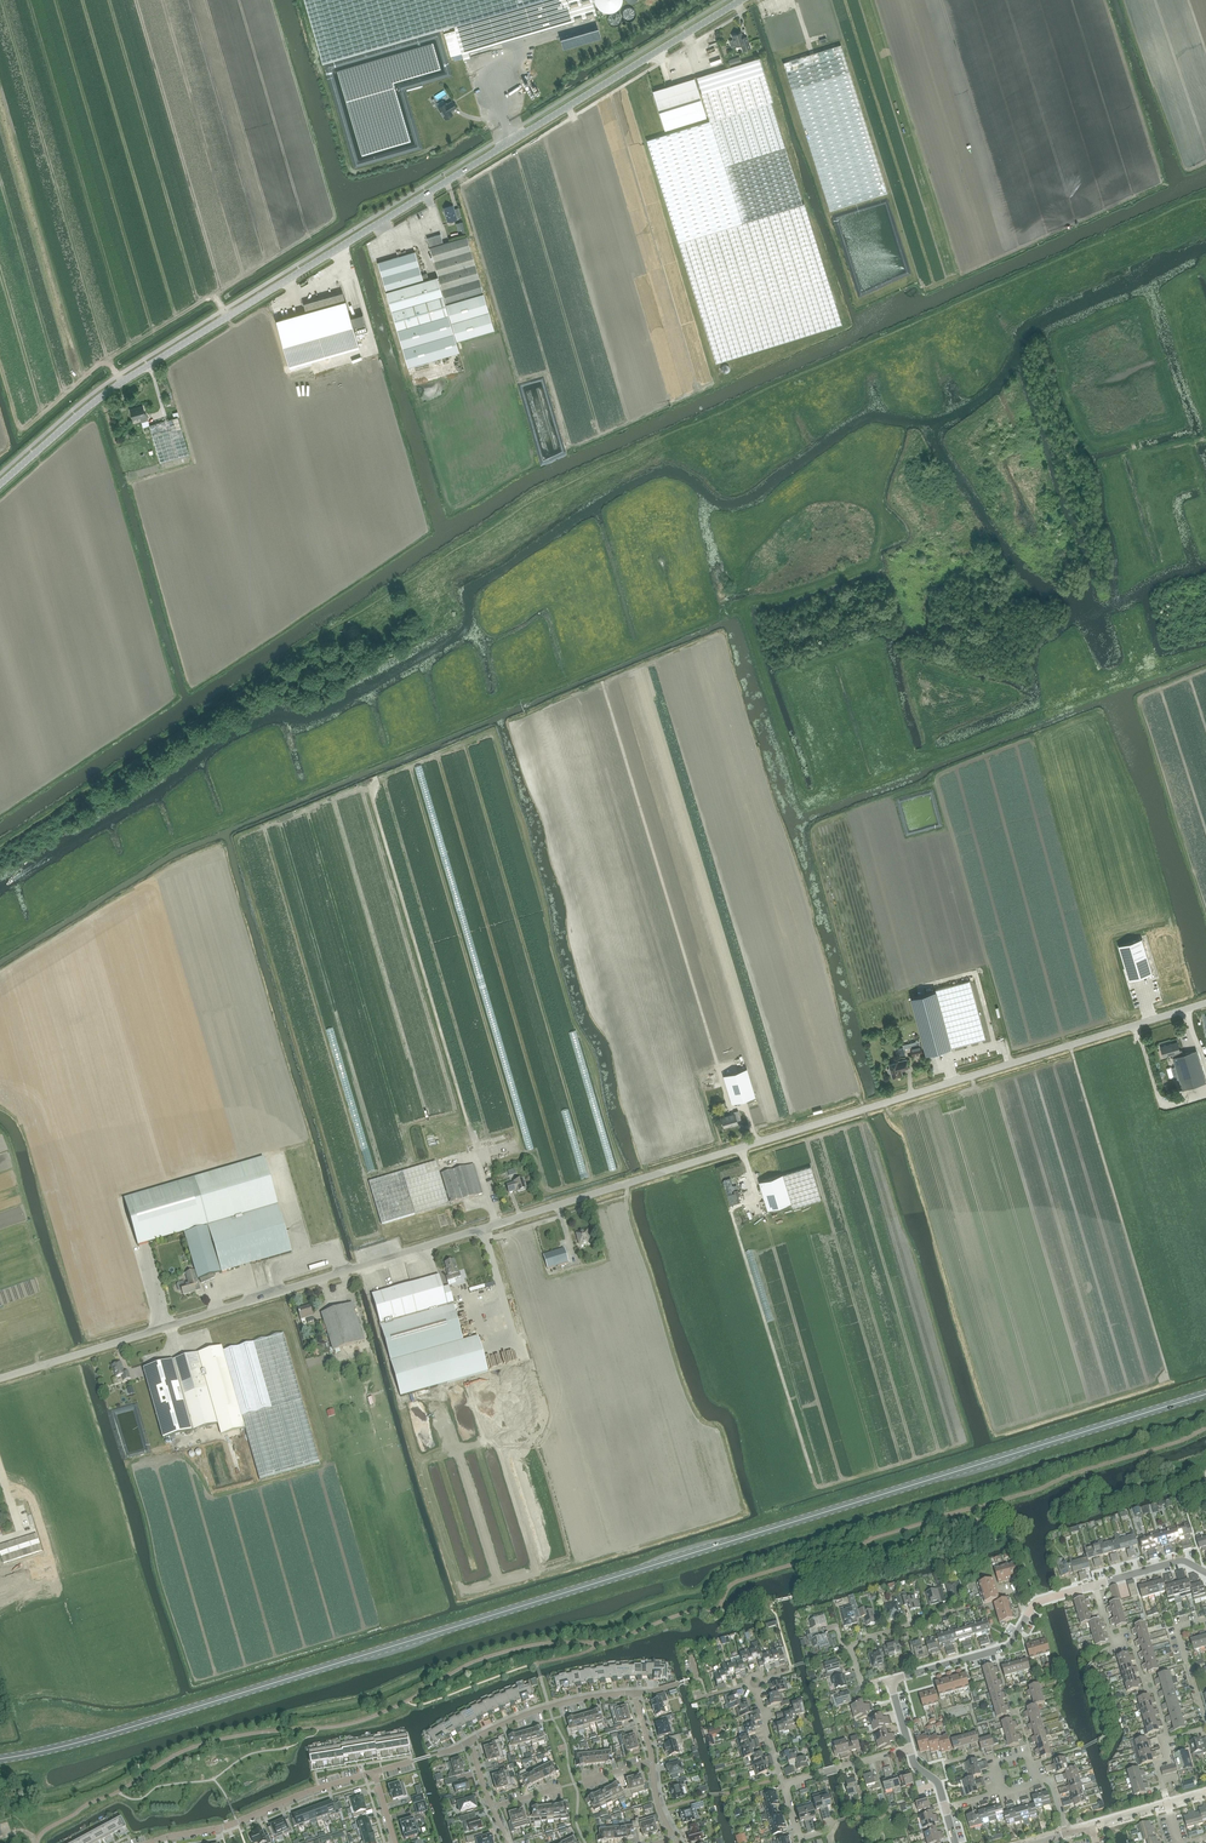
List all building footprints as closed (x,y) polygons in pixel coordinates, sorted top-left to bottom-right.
[(323,63),(454,25),(540,0),(304,0),(323,63)] [(454,25),(456,31),(462,55),(464,59),(470,57),(469,51),(597,14),(592,0),(540,0),(454,25)] [(624,8),(623,1),(626,1),(626,0),(609,0),(607,0),(607,3),(604,3),(604,10),(624,8)] [(598,28),(561,39),(564,48),(600,37),(598,28)] [(456,31),(444,35),(451,58),(462,55),(456,31)] [(732,35),(733,39),(729,41),(731,46),(735,45),(735,46),(742,44),(744,50),(750,48),(748,41),(744,42),(741,32),(732,35)] [(841,44),(783,63),(830,211),(888,193),(841,44)] [(710,120),(647,140),(716,363),(842,324),(804,203),(802,204),(757,58),(697,77),(700,88),(710,120)] [(519,63),(519,73),(528,72),(528,63),(519,63)] [(676,92),(655,98),(665,130),(706,117),(698,89),(700,88),(697,77),(696,77),(695,77),(694,77),(693,77),(692,77),(689,78),(688,78),(688,79),(687,79),(686,79),(686,80),(685,80),(685,81),(673,84),(676,92)] [(484,82),(477,83),(478,91),(485,90),(484,82)] [(451,99),(438,107),(445,119),(453,114),(451,111),(456,107),(451,99)] [(445,215),(447,221),(457,218),(461,217),(460,213),(456,214),(453,206),(444,209),(444,210),(443,212),(444,214),(445,215)] [(405,220),(396,225),(399,231),(408,226),(405,220)] [(430,247),(443,243),(441,234),(427,238),(430,247)] [(467,236),(443,243),(430,247),(429,247),(439,280),(446,303),(484,293),(467,236)] [(400,286),(400,287),(429,279),(427,273),(422,275),(415,251),(378,262),(386,290),(400,286)] [(400,287),(386,292),(408,366),(459,351),(448,314),(445,304),(446,303),(439,280),(438,280),(437,276),(429,279),(400,287)] [(306,311),(275,320),(289,367),(359,346),(355,334),(367,330),(362,314),(351,317),(346,300),(345,300),(343,292),(303,303),(306,311)] [(445,304),(448,314),(449,314),(457,340),(494,329),(484,293),(446,303),(445,304)] [(142,422),(148,420),(147,415),(145,415),(143,406),(130,410),(133,419),(140,417),(142,422)] [(161,462),(189,454),(178,416),(174,418),(150,425),(161,462)] [(1152,973),(1142,938),(1119,945),(1129,980),(1152,973)] [(970,980),(936,989),(942,1014),(952,1048),(986,1039),(970,980)] [(951,1048),(936,991),(911,997),(920,1032),(926,1055),(951,1048)] [(1161,1047),(1164,1056),(1173,1054),(1174,1057),(1173,1058),(1183,1089),(1205,1082),(1196,1051),(1183,1055),(1181,1050),(1180,1051),(1177,1042),(1161,1047)] [(911,1048),(913,1056),(924,1053),(921,1045),(911,1048)] [(888,1069),(889,1072),(890,1072),(891,1072),(893,1077),(895,1076),(896,1077),(899,1076),(900,1075),(902,1074),(901,1070),(909,1068),(906,1059),(899,1061),(899,1060),(889,1063),(890,1067),(889,1068),(888,1069)] [(723,1075),(732,1103),(755,1096),(747,1068),(723,1075)] [(734,1113),(721,1117),(724,1127),(733,1124),(733,1125),(738,1124),(737,1120),(741,1119),(738,1111),(734,1112),(734,1113)] [(368,1182),(381,1225),(449,1205),(436,1162),(368,1182)] [(441,1174),(450,1204),(483,1194),(474,1165),(441,1174)] [(811,1166),(782,1174),(791,1202),(793,1207),(821,1199),(811,1166)] [(490,1180),(495,1179),(493,1173),(493,1172),(492,1168),(487,1170),(490,1180)] [(791,1202),(782,1174),(759,1182),(767,1209),(791,1202)] [(194,1178),(124,1199),(138,1246),(208,1225),(194,1178)] [(507,1185),(509,1193),(516,1191),(517,1192),(527,1189),(524,1179),(514,1182),(514,1183),(507,1185)] [(278,1205),(207,1226),(221,1273),(292,1252),(278,1205)] [(207,1226),(184,1233),(197,1277),(196,1278),(197,1280),(200,1279),(202,1283),(214,1278),(213,1275),(221,1273),(207,1226)] [(576,1234),(579,1244),(591,1240),(587,1230),(576,1234)] [(543,1255),(548,1269),(568,1263),(564,1249),(543,1255)] [(447,1271),(448,1276),(446,1276),(447,1281),(454,1279),(461,1277),(460,1272),(458,1273),(454,1260),(445,1263),(448,1271),(447,1271)] [(178,1283),(177,1285),(179,1291),(181,1292),(182,1291),(183,1295),(200,1289),(197,1280),(196,1278),(194,1270),(185,1273),(188,1280),(189,1283),(186,1284),(185,1282),(183,1281),(178,1283)] [(453,1306),(453,1305),(454,1305),(454,1303),(451,1292),(449,1287),(443,1288),(439,1276),(410,1284),(412,1290),(396,1294),(394,1288),(372,1295),(380,1325),(401,1397),(488,1372),(478,1336),(463,1341),(453,1306)] [(485,1288),(484,1285),(469,1289),(470,1293),(485,1288)] [(321,1313),(333,1350),(364,1340),(352,1303),(321,1313)] [(297,1309),(301,1320),(306,1318),(308,1323),(315,1321),(310,1305),(297,1309)] [(251,1343),(223,1351),(242,1417),(245,1428),(260,1480),(320,1463),(302,1399),(283,1334),(251,1343)] [(221,1346),(144,1369),(164,1439),(193,1430),(218,1423),(242,1417),(223,1351),(221,1346)] [(113,1365),(116,1377),(122,1375),(124,1381),(130,1379),(128,1371),(124,1372),(121,1363),(113,1365)] [(333,1408),(326,1410),(328,1417),(335,1415),(333,1408)] [(1187,1549),(1192,1548),(1189,1539),(1191,1538),(1190,1535),(1193,1534),(1189,1522),(1184,1524),(1185,1527),(1182,1528),(1187,1549)] [(1177,1525),(1172,1527),(1176,1539),(1178,1539),(1178,1542),(1181,1541),(1183,1550),(1187,1549),(1182,1528),(1178,1529),(1177,1525)] [(1168,1532),(1165,1533),(1171,1554),(1175,1552),(1172,1544),(1175,1543),(1174,1540),(1176,1539),(1172,1527),(1167,1528),(1168,1532)] [(1161,1530),(1155,1532),(1159,1544),(1161,1543),(1162,1547),(1164,1546),(1166,1555),(1171,1554),(1165,1533),(1162,1534),(1161,1530)] [(1132,1535),(1126,1537),(1132,1556),(1135,1556),(1133,1547),(1138,1545),(1134,1531),(1131,1532),(1132,1535)] [(1151,1537),(1148,1538),(1154,1558),(1158,1557),(1156,1548),(1158,1548),(1157,1545),(1159,1544),(1155,1532),(1150,1533),(1151,1537)] [(1119,1535),(1117,1536),(1121,1550),(1126,1549),(1128,1557),(1132,1556),(1126,1537),(1125,1534),(1120,1536),(1119,1535)] [(1154,1558),(1148,1538),(1145,1539),(1144,1535),(1138,1537),(1142,1549),(1144,1548),(1145,1551),(1147,1551),(1150,1560),(1154,1558)] [(1196,1537),(1199,1549),(1201,1548),(1202,1552),(1205,1551),(1205,1555),(1205,1540),(1205,1538),(1202,1539),(1201,1535),(1196,1537)] [(1115,1540),(1109,1542),(1115,1561),(1119,1560),(1116,1552),(1121,1550),(1117,1536),(1115,1537),(1115,1540)] [(1103,1540),(1100,1541),(1104,1555),(1109,1554),(1112,1562),(1115,1561),(1109,1542),(1104,1543),(1103,1540)] [(1094,1544),(1093,1546),(1098,1566),(1102,1565),(1099,1556),(1104,1555),(1100,1541),(1098,1542),(1098,1543),(1094,1544)] [(1088,1560),(1093,1558),(1095,1567),(1098,1566),(1093,1546),(1087,1548),(1086,1545),(1083,1546),(1086,1554),(1088,1560)] [(1084,1558),(1079,1560),(1084,1579),(1088,1578),(1085,1570),(1090,1568),(1088,1560),(1086,1554),(1083,1555),(1084,1558)] [(1072,1558),(1069,1559),(1070,1562),(1073,1573),(1078,1572),(1081,1580),(1084,1579),(1079,1560),(1072,1562),(1072,1558)] [(1067,1563),(1066,1562),(1063,1563),(1062,1559),(1057,1560),(1061,1577),(1070,1574),(1073,1573),(1070,1562),(1067,1563)] [(1019,1578),(1018,1576),(1015,1563),(1010,1564),(1014,1579),(1019,1578)] [(1014,1579),(1010,1564),(1005,1566),(1009,1581),(1014,1579)] [(1009,1581),(1005,1566),(1000,1567),(1004,1582),(1009,1581)] [(1004,1582),(1000,1567),(995,1569),(999,1583),(1004,1582)] [(1181,1571),(1180,1571),(1186,1593),(1186,1596),(1192,1594),(1191,1591),(1192,1591),(1191,1586),(1189,1580),(1185,1581),(1185,1578),(1186,1578),(1184,1570),(1181,1571)] [(1180,1571),(1175,1572),(1178,1580),(1179,1580),(1180,1582),(1177,1583),(1180,1594),(1181,1597),(1186,1596),(1186,1593),(1180,1571)] [(1172,1573),(1168,1574),(1169,1580),(1174,1596),(1180,1594),(1177,1583),(1174,1584),(1172,1580),(1174,1579),(1172,1573)] [(1193,1574),(1195,1580),(1199,1596),(1200,1599),(1205,1597),(1205,1596),(1202,1583),(1199,1584),(1198,1580),(1199,1579),(1198,1575),(1194,1573),(1193,1574)] [(1168,1574),(1164,1575),(1165,1582),(1167,1581),(1168,1586),(1165,1587),(1166,1591),(1166,1592),(1169,1601),(1175,1599),(1174,1596),(1169,1580),(1168,1574)] [(1193,1574),(1189,1575),(1191,1582),(1192,1581),(1193,1585),(1191,1586),(1192,1591),(1191,1591),(1192,1594),(1194,1600),(1200,1599),(1199,1596),(1195,1580),(1193,1574)] [(1154,1583),(1151,1584),(1154,1595),(1160,1593),(1156,1577),(1153,1578),(1154,1583)] [(1159,1577),(1156,1577),(1160,1593),(1166,1592),(1166,1591),(1165,1587),(1163,1580),(1160,1581),(1159,1577)] [(994,1579),(982,1583),(980,1583),(977,1584),(979,1589),(981,1589),(982,1593),(997,1589),(994,1579)] [(1147,1580),(1144,1581),(1148,1597),(1154,1595),(1151,1584),(1148,1585),(1147,1580)] [(961,1599),(958,1588),(961,1587),(959,1581),(947,1585),(951,1601),(961,1599)] [(1142,1586),(1139,1587),(1142,1598),(1148,1597),(1144,1581),(1141,1582),(1142,1586)] [(942,1588),(926,1592),(930,1605),(941,1602),(940,1597),(945,1596),(942,1588)] [(981,1599),(983,1604),(1000,1599),(997,1589),(982,1593),(983,1598),(981,1599)] [(905,1591),(898,1593),(899,1596),(902,1607),(909,1605),(911,1610),(920,1608),(918,1600),(916,1601),(914,1596),(907,1598),(905,1591)] [(894,1602),(885,1605),(889,1619),(900,1616),(898,1609),(903,1608),(902,1607),(899,1596),(893,1598),(894,1602)] [(1084,1598),(1083,1598),(1074,1601),(1076,1607),(1090,1603),(1089,1600),(1085,1601),(1084,1598)] [(994,1604),(995,1609),(997,1614),(1012,1610),(1010,1605),(1012,1604),(1011,1599),(1008,1600),(1005,1601),(994,1604)] [(1106,1608),(1107,1611),(1121,1607),(1119,1601),(1114,1602),(1110,1603),(1111,1607),(1106,1608)] [(1090,1603),(1076,1607),(1078,1613),(1087,1610),(1086,1607),(1091,1605),(1090,1603)] [(857,1607),(841,1611),(844,1619),(846,1618),(848,1625),(856,1623),(855,1619),(860,1618),(858,1610),(857,1607)] [(1107,1611),(1107,1612),(1108,1614),(1112,1612),(1113,1615),(1123,1613),(1121,1607),(1107,1611)] [(864,1608),(858,1610),(860,1618),(865,1616),(867,1625),(871,1624),(871,1625),(872,1625),(872,1624),(873,1624),(880,1622),(878,1613),(874,1614),(873,1609),(865,1611),(864,1608)] [(1012,1610),(997,1614),(1000,1624),(1002,1623),(1006,1622),(1016,1619),(1015,1614),(1013,1614),(1012,1610)] [(1087,1610),(1078,1613),(1079,1619),(1094,1615),(1093,1612),(1088,1613),(1087,1610)] [(812,1628),(809,1629),(810,1631),(811,1634),(818,1632),(817,1627),(827,1625),(823,1613),(813,1616),(814,1619),(810,1621),(812,1628)] [(1109,1620),(1110,1623),(1125,1619),(1123,1613),(1113,1615),(1114,1619),(1109,1620)] [(1091,1622),(1090,1619),(1094,1617),(1094,1615),(1079,1619),(1081,1625),(1089,1623),(1089,1622),(1091,1622)] [(990,1630),(987,1618),(981,1619),(982,1623),(979,1624),(985,1645),(989,1643),(987,1635),(989,1634),(988,1631),(990,1630)] [(1105,1624),(1104,1622),(1100,1623),(1099,1619),(1091,1622),(1089,1622),(1089,1623),(1091,1628),(1105,1624)] [(1110,1623),(1111,1625),(1116,1624),(1117,1628),(1126,1625),(1125,1619),(1110,1623)] [(975,1621),(970,1623),(973,1635),(975,1634),(976,1638),(978,1637),(981,1646),(985,1645),(979,1624),(976,1625),(975,1621)] [(1132,1632),(1146,1628),(1145,1622),(1135,1625),(1136,1628),(1131,1630),(1132,1632)] [(966,1628),(962,1629),(968,1649),(972,1648),(970,1639),(972,1639),(971,1635),(973,1635),(970,1623),(965,1624),(966,1628)] [(1106,1627),(1105,1624),(1091,1628),(1092,1634),(1102,1632),(1101,1628),(1106,1627)] [(958,1626),(953,1627),(956,1640),(958,1639),(959,1642),(962,1642),(964,1650),(968,1649),(962,1629),(959,1630),(958,1626)] [(956,1640),(953,1627),(948,1629),(949,1633),(946,1633),(952,1654),(956,1653),(953,1644),(955,1643),(955,1640),(956,1640)] [(1138,1637),(1148,1634),(1146,1628),(1132,1632),(1133,1635),(1137,1634),(1138,1637)] [(942,1644),(943,1647),(945,1646),(947,1655),(952,1654),(946,1633),(943,1634),(942,1631),(936,1632),(937,1636),(940,1644),(942,1644)] [(1200,1649),(1205,1647),(1205,1646),(1202,1631),(1199,1632),(1200,1637),(1197,1638),(1200,1649)] [(811,1634),(807,1635),(809,1641),(812,1640),(814,1647),(819,1646),(820,1649),(830,1646),(827,1635),(820,1637),(818,1632),(811,1634)] [(1108,1636),(1108,1633),(1103,1635),(1102,1632),(1092,1634),(1094,1640),(1108,1636)] [(1135,1642),(1135,1644),(1150,1640),(1148,1634),(1138,1637),(1139,1640),(1135,1642)] [(1189,1635),(1190,1639),(1194,1651),(1200,1649),(1197,1638),(1193,1639),(1192,1634),(1189,1635)] [(938,1651),(941,1650),(940,1644),(937,1636),(934,1637),(935,1640),(932,1641),(931,1638),(925,1639),(929,1652),(931,1651),(932,1654),(938,1652),(938,1651)] [(1109,1639),(1108,1636),(1094,1640),(1096,1646),(1106,1644),(1105,1640),(1109,1639)] [(1050,1653),(1048,1645),(1046,1638),(1041,1640),(1045,1655),(1050,1653)] [(910,1642),(912,1651),(915,1651),(917,1659),(929,1656),(926,1647),(921,1648),(919,1639),(910,1642)] [(888,1645),(883,1646),(886,1657),(894,1655),(894,1653),(901,1651),(898,1640),(888,1643),(888,1645)] [(1036,1641),(1040,1656),(1045,1655),(1041,1640),(1036,1641)] [(1142,1649),(1151,1646),(1150,1640),(1135,1644),(1136,1647),(1141,1646),(1142,1649)] [(1031,1643),(1035,1657),(1040,1656),(1036,1641),(1031,1643)] [(752,1647),(748,1648),(752,1660),(757,1659),(759,1667),(764,1665),(764,1664),(761,1653),(758,1645),(757,1642),(751,1644),(752,1647)] [(1026,1644),(1028,1652),(1030,1659),(1035,1657),(1031,1643),(1026,1644)] [(1139,1656),(1153,1652),(1151,1646),(1142,1649),(1143,1652),(1138,1654),(1139,1656)] [(873,1668),(878,1667),(879,1668),(879,1669),(881,1669),(882,1670),(883,1669),(887,1668),(886,1663),(883,1664),(881,1658),(885,1657),(882,1647),(878,1648),(879,1651),(869,1654),(873,1668)] [(739,1651),(738,1651),(739,1656),(740,1659),(741,1659),(742,1663),(747,1661),(749,1670),(754,1668),(752,1660),(748,1648),(739,1651)] [(780,1648),(770,1651),(773,1662),(778,1660),(779,1666),(784,1664),(780,1648)] [(761,1653),(764,1664),(768,1663),(770,1669),(775,1667),(773,1662),(770,1651),(761,1653)] [(1145,1661),(1155,1658),(1153,1652),(1139,1656),(1140,1659),(1144,1658),(1145,1661)] [(1117,1656),(1119,1662),(1135,1658),(1134,1655),(1129,1656),(1128,1653),(1117,1656)] [(739,1656),(730,1659),(731,1662),(734,1673),(735,1678),(740,1677),(738,1672),(744,1670),(742,1663),(741,1659),(740,1659),(739,1656)] [(1030,1669),(1027,1660),(1024,1661),(1022,1656),(1020,1657),(1024,1671),(1030,1669)] [(1015,1663),(1017,1671),(1018,1673),(1024,1671),(1020,1657),(1017,1658),(1018,1662),(1015,1663)] [(1119,1662),(1121,1668),(1132,1665),(1131,1662),(1135,1660),(1135,1658),(1119,1662)] [(1141,1665),(1142,1668),(1157,1664),(1155,1658),(1145,1661),(1146,1664),(1141,1665)] [(826,1670),(827,1674),(824,1675),(825,1678),(834,1675),(843,1673),(842,1669),(841,1670),(838,1659),(824,1663),(821,1664),(823,1671),(826,1670)] [(1002,1667),(1005,1677),(1011,1675),(1007,1660),(1004,1661),(1006,1666),(1002,1667)] [(1007,1660),(1011,1675),(1018,1673),(1017,1671),(1015,1663),(1011,1664),(1010,1660),(1007,1660)] [(731,1662),(721,1665),(722,1670),(723,1670),(726,1681),(730,1680),(729,1675),(734,1673),(731,1662)] [(629,1665),(629,1677),(635,1677),(635,1678),(635,1677),(637,1677),(637,1680),(641,1680),(641,1681),(642,1680),(642,1677),(641,1677),(641,1665),(641,1663),(633,1664),(634,1665),(629,1665)] [(641,1665),(641,1677),(642,1677),(647,1677),(647,1678),(647,1677),(649,1677),(649,1680),(653,1680),(654,1680),(654,1663),(653,1663),(646,1663),(646,1665),(641,1665)] [(661,1663),(654,1663),(654,1680),(661,1680),(661,1677),(666,1677),(667,1665),(666,1665),(661,1665),(661,1663)] [(616,1666),(617,1678),(623,1678),(623,1679),(623,1678),(625,1678),(625,1681),(629,1681),(630,1681),(629,1677),(629,1665),(629,1664),(621,1664),(621,1666),(616,1666)] [(1142,1668),(1143,1671),(1148,1670),(1149,1673),(1158,1670),(1157,1664),(1142,1668)] [(608,1667),(603,1668),(605,1680),(610,1679),(611,1680),(611,1679),(613,1679),(613,1682),(617,1682),(618,1682),(617,1678),(616,1666),(616,1665),(608,1666),(608,1667)] [(993,1665),(985,1667),(983,1667),(985,1674),(999,1670),(998,1667),(994,1668),(993,1665)] [(1121,1668),(1122,1674),(1138,1669),(1137,1667),(1133,1668),(1132,1665),(1121,1668)] [(596,1669),(591,1669),(593,1681),(598,1680),(598,1681),(599,1681),(599,1680),(601,1680),(601,1684),(605,1683),(606,1683),(605,1680),(603,1668),(604,1668),(603,1666),(596,1667),(596,1669)] [(583,1671),(579,1671),(581,1683),(586,1682),(586,1683),(587,1683),(587,1682),(588,1682),(589,1685),(593,1685),(594,1685),(593,1681),(591,1669),(591,1668),(583,1669),(583,1671)] [(1120,1681),(1124,1680),(1135,1677),(1134,1674),(1139,1672),(1138,1669),(1122,1674),(1123,1677),(1120,1678),(1120,1681)] [(571,1673),(566,1674),(569,1686),(574,1685),(574,1686),(575,1686),(575,1685),(577,1684),(577,1688),(581,1687),(582,1687),(581,1683),(579,1671),(578,1670),(571,1672),(571,1673)] [(722,1670),(713,1672),(718,1690),(726,1688),(725,1684),(721,1685),(720,1683),(726,1681),(723,1670),(722,1670)] [(999,1670),(985,1674),(986,1680),(996,1677),(995,1674),(1000,1673),(999,1670)] [(1155,1679),(1155,1682),(1171,1678),(1169,1671),(1158,1675),(1159,1678),(1155,1679)] [(554,1677),(553,1677),(557,1689),(562,1687),(563,1691),(569,1689),(570,1689),(569,1686),(566,1674),(566,1673),(558,1674),(559,1676),(554,1677)] [(831,1678),(833,1684),(835,1684),(836,1689),(847,1686),(845,1680),(845,1681),(843,1674),(831,1678)] [(960,1693),(965,1692),(964,1690),(969,1688),(967,1680),(966,1676),(965,1674),(955,1677),(960,1693)] [(945,1679),(950,1694),(954,1693),(955,1695),(960,1693),(955,1677),(945,1679)] [(996,1677),(986,1680),(988,1686),(1003,1682),(1002,1680),(997,1681),(996,1677)] [(1124,1680),(1126,1686),(1141,1681),(1141,1678),(1136,1680),(1135,1677),(1124,1680)] [(1161,1684),(1162,1687),(1173,1684),(1171,1678),(1155,1682),(1156,1685),(1161,1684)] [(945,1679),(935,1682),(940,1699),(945,1697),(945,1695),(950,1694),(945,1679)] [(770,1689),(775,1688),(776,1693),(780,1692),(788,1690),(785,1680),(769,1685),(770,1689)] [(1141,1681),(1126,1686),(1127,1692),(1139,1689),(1138,1685),(1142,1684),(1141,1681)] [(988,1686),(990,1693),(1000,1690),(999,1686),(1003,1685),(1003,1682),(988,1686)] [(525,1686),(524,1684),(517,1687),(517,1688),(522,1699),(521,1699),(522,1702),(523,1703),(527,1701),(529,1701),(528,1697),(533,1696),(530,1684),(529,1684),(525,1686)] [(1041,1690),(1039,1684),(1029,1687),(1030,1690),(1026,1691),(1026,1694),(1041,1690)] [(1158,1692),(1159,1695),(1175,1690),(1173,1684),(1162,1687),(1163,1691),(1158,1692)] [(505,1693),(506,1693),(510,1704),(511,1707),(512,1707),(515,1706),(514,1702),(516,1702),(517,1702),(516,1701),(521,1699),(522,1699),(517,1688),(513,1690),(512,1689),(505,1691),(505,1693)] [(929,1690),(933,1705),(938,1704),(934,1689),(929,1690)] [(840,1694),(839,1690),(830,1693),(831,1697),(835,1696),(838,1706),(851,1702),(848,1692),(840,1694)] [(924,1692),(928,1706),(933,1705),(929,1690),(924,1692)] [(1000,1690),(990,1693),(992,1699),(1006,1695),(1005,1692),(1001,1693),(1000,1690)] [(1043,1696),(1041,1690),(1026,1694),(1027,1697),(1032,1696),(1033,1699),(1043,1696)] [(1164,1696),(1165,1700),(1176,1697),(1175,1690),(1159,1695),(1160,1698),(1164,1696)] [(729,1694),(723,1696),(725,1700),(726,1705),(724,1706),(725,1711),(728,1710),(735,1708),(735,1707),(741,1706),(739,1701),(738,1702),(737,1697),(738,1696),(737,1692),(729,1694)] [(776,1693),(769,1695),(770,1701),(765,1702),(767,1707),(780,1703),(783,1702),(780,1692),(776,1693)] [(919,1693),(923,1706),(923,1708),(928,1706),(924,1692),(919,1693)] [(494,1697),(499,1709),(500,1712),(501,1712),(504,1710),(503,1707),(505,1706),(505,1707),(505,1706),(510,1704),(506,1693),(505,1693),(501,1694),(500,1693),(493,1696),(494,1697)] [(667,1701),(664,1693),(656,1696),(657,1699),(652,1701),(651,1701),(652,1704),(651,1704),(653,1711),(654,1711),(656,1715),(655,1715),(656,1716),(665,1713),(662,1702),(667,1701)] [(1140,1694),(1136,1695),(1137,1698),(1138,1698),(1139,1704),(1155,1700),(1154,1697),(1150,1698),(1149,1695),(1145,1696),(1141,1697),(1140,1694)] [(1006,1695),(992,1699),(994,1705),(1003,1702),(1002,1699),(1007,1698),(1006,1695)] [(1037,1705),(1044,1703),(1043,1696),(1033,1699),(1034,1703),(1029,1704),(1030,1707),(1037,1705)] [(482,1703),(488,1714),(489,1717),(490,1717),(493,1715),(492,1712),(493,1711),(494,1712),(494,1711),(499,1709),(494,1697),(489,1700),(489,1698),(482,1702),(482,1703)] [(1162,1705),(1163,1707),(1178,1703),(1176,1697),(1165,1700),(1166,1703),(1162,1705)] [(741,1706),(735,1707),(735,1708),(738,1718),(744,1716),(745,1715),(751,1713),(750,1709),(748,1709),(747,1705),(748,1704),(746,1699),(739,1701),(741,1706)] [(790,1704),(791,1706),(792,1710),(793,1710),(794,1715),(804,1712),(800,1699),(795,1701),(796,1702),(790,1704)] [(862,1700),(860,1701),(853,1703),(854,1706),(851,1706),(853,1712),(872,1707),(871,1703),(864,1705),(862,1700)] [(1139,1704),(1136,1705),(1138,1711),(1141,1710),(1152,1707),(1151,1704),(1156,1703),(1155,1700),(1139,1704)] [(1003,1702),(994,1705),(995,1712),(1010,1707),(1009,1705),(1004,1706),(1003,1702)] [(471,1708),(477,1719),(478,1722),(479,1722),(482,1720),(481,1717),(482,1716),(483,1717),(483,1716),(488,1714),(482,1703),(478,1705),(477,1704),(470,1707),(471,1708)] [(1168,1709),(1169,1712),(1180,1709),(1178,1703),(1163,1707),(1163,1710),(1168,1709)] [(612,1718),(629,1713),(627,1708),(626,1706),(618,1709),(617,1705),(609,1707),(610,1711),(612,1718)] [(1030,1707),(1027,1708),(1028,1711),(1023,1712),(1024,1715),(1039,1711),(1037,1705),(1030,1707)] [(745,1715),(744,1716),(745,1720),(747,1720),(748,1725),(760,1722),(760,1721),(759,1716),(760,1716),(759,1711),(758,1711),(756,1707),(750,1709),(751,1713),(745,1715)] [(872,1707),(853,1712),(855,1718),(855,1721),(858,1720),(867,1717),(866,1712),(873,1710),(872,1707)] [(1010,1707),(995,1712),(997,1718),(1007,1715),(1006,1712),(1011,1710),(1010,1707)] [(1152,1707),(1141,1710),(1143,1716),(1158,1712),(1158,1709),(1153,1710),(1152,1707)] [(459,1713),(460,1714),(466,1725),(468,1728),(471,1726),(470,1723),(472,1722),(472,1723),(472,1722),(477,1719),(471,1708),(467,1711),(466,1709),(459,1713)] [(1165,1717),(1166,1720),(1182,1716),(1180,1709),(1169,1712),(1170,1716),(1165,1717)] [(596,1723),(596,1726),(603,1724),(603,1726),(607,1725),(605,1717),(602,1718),(599,1710),(593,1712),(596,1723)] [(783,1713),(775,1715),(777,1719),(779,1719),(784,1717),(785,1721),(786,1726),(787,1726),(797,1723),(794,1715),(793,1710),(792,1710),(788,1711),(788,1713),(783,1714),(783,1713)] [(1030,1720),(1040,1717),(1039,1711),(1024,1715),(1025,1718),(1030,1717),(1030,1720)] [(596,1723),(593,1712),(592,1712),(593,1712),(587,1714),(590,1725),(590,1724),(596,1723)] [(1158,1712),(1143,1716),(1145,1722),(1146,1722),(1156,1719),(1155,1716),(1159,1715),(1158,1712)] [(630,1718),(629,1713),(612,1718),(614,1725),(615,1728),(623,1726),(622,1723),(630,1720),(630,1719),(630,1718)] [(883,1718),(882,1713),(872,1716),(867,1717),(867,1718),(867,1719),(867,1721),(869,1722),(871,1721),(872,1725),(891,1720),(890,1716),(883,1718)] [(458,1734),(461,1732),(459,1729),(461,1728),(461,1729),(462,1728),(461,1728),(466,1725),(460,1714),(456,1717),(455,1716),(448,1719),(449,1721),(449,1720),(455,1731),(457,1734),(458,1734)] [(580,1716),(584,1729),(591,1727),(590,1724),(590,1725),(587,1714),(580,1716)] [(658,1732),(657,1733),(659,1737),(660,1737),(664,1736),(664,1735),(670,1733),(667,1721),(674,1719),(672,1715),(661,1718),(662,1722),(656,1724),(657,1728),(658,1732)] [(574,1717),(578,1731),(584,1729),(580,1716),(574,1718),(574,1717)] [(1172,1721),(1173,1725),(1184,1722),(1182,1716),(1166,1720),(1167,1723),(1172,1721)] [(578,1731),(574,1717),(567,1719),(570,1728),(566,1729),(568,1736),(572,1735),(572,1733),(578,1731)] [(779,1736),(789,1734),(789,1733),(787,1726),(786,1726),(785,1721),(784,1717),(779,1719),(781,1723),(776,1725),(775,1723),(771,1724),(774,1732),(778,1731),(779,1736)] [(1042,1724),(1040,1717),(1030,1720),(1031,1724),(1027,1725),(1028,1728),(1042,1724)] [(1011,1719),(1006,1720),(1002,1722),(1003,1728),(1018,1724),(1017,1721),(1012,1722),(1011,1719)] [(1146,1728),(1162,1724),(1161,1721),(1157,1722),(1156,1719),(1145,1722),(1146,1728)] [(449,1720),(449,1721),(445,1723),(444,1722),(438,1726),(447,1740),(450,1738),(449,1735),(450,1734),(451,1735),(451,1734),(455,1731),(449,1720)] [(892,1724),(891,1720),(872,1725),(868,1726),(869,1731),(873,1730),(874,1731),(876,1731),(877,1733),(886,1730),(885,1726),(892,1724)] [(748,1725),(741,1727),(743,1736),(744,1737),(748,1736),(755,1734),(754,1729),(761,1727),(762,1726),(761,1721),(760,1721),(760,1722),(748,1725)] [(1184,1722),(1173,1725),(1174,1728),(1169,1730),(1170,1733),(1185,1728),(1184,1722)] [(1018,1724),(1003,1728),(1000,1729),(1002,1735),(1005,1734),(1015,1732),(1014,1728),(1019,1727),(1018,1724)] [(1044,1730),(1042,1724),(1028,1728),(1029,1731),(1033,1729),(1034,1733),(1044,1730)] [(1162,1724),(1146,1728),(1143,1729),(1145,1735),(1159,1731),(1158,1728),(1163,1726),(1162,1724)] [(447,1740),(438,1726),(437,1726),(432,1730),(431,1728),(430,1729),(431,1729),(426,1732),(435,1744),(439,1741),(441,1744),(443,1743),(447,1740)] [(541,1727),(534,1729),(538,1743),(544,1741),(545,1743),(549,1742),(547,1734),(543,1735),(541,1727)] [(531,1742),(532,1744),(538,1743),(534,1729),(528,1731),(531,1742)] [(1049,1735),(1047,1729),(1044,1730),(1034,1733),(1035,1736),(1031,1738),(1031,1740),(1046,1736),(1049,1735)] [(886,1730),(877,1733),(878,1735),(875,1736),(877,1742),(896,1737),(895,1733),(888,1735),(886,1730)] [(528,1731),(522,1733),(525,1743),(531,1742),(528,1731)] [(977,1748),(976,1743),(979,1742),(979,1740),(977,1732),(970,1734),(974,1749),(977,1748)] [(1015,1732),(1005,1734),(1007,1741),(1021,1737),(1021,1734),(1016,1735),(1015,1732)] [(518,1745),(519,1748),(526,1746),(525,1743),(522,1733),(516,1735),(516,1734),(515,1734),(519,1745),(518,1745)] [(407,1734),(398,1735),(401,1754),(405,1753),(404,1748),(409,1747),(407,1734)] [(518,1745),(519,1745),(515,1734),(509,1736),(511,1745),(508,1746),(510,1753),(514,1752),(512,1747),(518,1745)] [(619,1739),(621,1746),(637,1741),(636,1736),(635,1736),(634,1735),(626,1737),(625,1734),(618,1736),(619,1740),(619,1739)] [(974,1749),(970,1734),(964,1736),(967,1746),(970,1745),(972,1749),(974,1749)] [(401,1754),(398,1735),(390,1736),(392,1750),(397,1749),(398,1754),(401,1754)] [(665,1743),(666,1747),(664,1748),(666,1752),(667,1752),(669,1756),(679,1753),(677,1745),(681,1744),(679,1735),(666,1738),(667,1743),(665,1743)] [(714,1744),(712,1738),(711,1735),(706,1737),(709,1746),(714,1744)] [(926,1735),(921,1737),(925,1751),(930,1750),(927,1738),(926,1735)] [(937,1735),(932,1737),(936,1751),(941,1750),(938,1738),(937,1735)] [(947,1735),(942,1737),(947,1752),(952,1750),(947,1735)] [(392,1750),(390,1736),(382,1738),(385,1756),(389,1756),(388,1751),(392,1750)] [(743,1736),(736,1739),(739,1749),(758,1743),(757,1738),(749,1741),(748,1736),(744,1737),(743,1736)] [(964,1736),(958,1738),(962,1752),(965,1751),(963,1747),(967,1746),(964,1736)] [(994,1746),(993,1741),(991,1736),(985,1738),(989,1753),(992,1752),(991,1747),(994,1746)] [(1048,1743),(1046,1736),(1031,1740),(1032,1743),(1037,1742),(1038,1745),(1048,1743)] [(1133,1748),(1137,1747),(1146,1744),(1152,1742),(1152,1740),(1147,1741),(1146,1738),(1142,1739),(1142,1736),(1131,1739),(1133,1748)] [(852,1741),(849,1742),(852,1751),(857,1750),(858,1755),(862,1753),(860,1747),(857,1737),(851,1739),(852,1741)] [(897,1740),(896,1737),(877,1742),(879,1748),(881,1747),(882,1750),(891,1747),(890,1742),(897,1740)] [(921,1737),(916,1738),(920,1753),(925,1751),(921,1737)] [(927,1738),(930,1750),(931,1753),(936,1751),(932,1737),(927,1738)] [(938,1738),(941,1750),(942,1753),(947,1752),(942,1737),(938,1738)] [(1021,1737),(1007,1741),(1009,1747),(1019,1744),(1018,1741),(1022,1739),(1021,1737)] [(376,1751),(374,1739),(374,1738),(366,1739),(369,1758),(372,1757),(371,1752),(376,1751)] [(385,1756),(382,1738),(374,1739),(376,1751),(376,1753),(381,1752),(382,1757),(385,1756)] [(962,1752),(958,1738),(951,1740),(954,1750),(958,1748),(959,1753),(962,1752)] [(985,1738),(979,1740),(979,1742),(981,1750),(985,1749),(986,1754),(989,1753),(985,1738)] [(1190,1741),(1193,1753),(1202,1750),(1203,1753),(1205,1752),(1205,1750),(1205,1749),(1203,1738),(1199,1739),(1190,1741)] [(369,1758),(366,1739),(358,1740),(360,1754),(365,1753),(365,1758),(369,1758)] [(360,1754),(358,1740),(349,1742),(353,1760),(356,1760),(355,1755),(360,1754)] [(484,1749),(485,1755),(502,1750),(500,1743),(499,1740),(492,1742),(493,1745),(484,1748),(485,1749),(484,1749)] [(846,1740),(840,1742),(845,1758),(848,1757),(847,1753),(852,1751),(849,1742),(847,1742),(846,1740)] [(637,1741),(621,1746),(623,1753),(624,1757),(631,1755),(630,1751),(638,1748),(638,1747),(639,1747),(637,1741)] [(353,1760),(349,1742),(341,1743),(341,1745),(342,1745),(344,1757),(348,1756),(349,1761),(353,1760)] [(845,1758),(840,1742),(834,1744),(835,1746),(832,1747),(835,1756),(840,1755),(841,1759),(845,1758)] [(1137,1747),(1133,1748),(1135,1754),(1138,1753),(1149,1750),(1149,1747),(1153,1745),(1152,1742),(1146,1744),(1137,1747)] [(758,1743),(739,1749),(742,1759),(749,1757),(749,1756),(753,1755),(752,1750),(760,1748),(758,1743)] [(1049,1749),(1048,1743),(1038,1745),(1039,1749),(1034,1750),(1035,1753),(1049,1749)] [(344,1757),(342,1745),(341,1745),(333,1746),(337,1765),(340,1764),(339,1759),(344,1758),(344,1757)] [(337,1765),(333,1746),(325,1747),(328,1761),(327,1761),(332,1760),(333,1765),(337,1765)] [(610,1749),(603,1749),(604,1753),(605,1764),(612,1763),(611,1754),(615,1754),(614,1746),(610,1747),(610,1749)] [(328,1761),(325,1747),(317,1749),(320,1767),(324,1767),(323,1762),(327,1761),(328,1761)] [(320,1767),(317,1749),(309,1750),(310,1756),(311,1764),(316,1763),(317,1768),(320,1767)] [(799,1759),(796,1749),(780,1754),(782,1759),(786,1757),(788,1763),(796,1760),(799,1759)] [(1051,1755),(1049,1749),(1035,1753),(1036,1756),(1040,1755),(1041,1758),(1051,1755)] [(502,1750),(485,1755),(487,1760),(488,1760),(488,1761),(497,1759),(498,1762),(505,1760),(504,1757),(502,1750)] [(1135,1754),(1137,1760),(1156,1754),(1155,1751),(1150,1753),(1149,1750),(1138,1753),(1135,1754)] [(591,1751),(584,1752),(584,1755),(586,1766),(586,1765),(592,1765),(591,1751)] [(1178,1753),(1175,1754),(1177,1764),(1179,1771),(1187,1769),(1192,1767),(1189,1755),(1187,1756),(1186,1753),(1183,1754),(1182,1752),(1178,1753)] [(753,1755),(749,1756),(749,1757),(752,1766),(772,1760),(771,1756),(769,1756),(762,1758),(761,1753),(753,1755)] [(1137,1760),(1138,1766),(1153,1762),(1152,1758),(1161,1756),(1160,1753),(1137,1760)] [(584,1755),(578,1755),(578,1761),(576,1761),(577,1766),(579,1766),(579,1767),(586,1766),(584,1755)] [(792,1767),(785,1769),(787,1776),(794,1774),(793,1772),(810,1767),(807,1757),(799,1759),(796,1760),(797,1765),(792,1767)] [(1054,1761),(1055,1764),(1045,1767),(1045,1770),(1067,1764),(1071,1763),(1069,1758),(1068,1757),(1065,1758),(1054,1761)] [(448,1776),(449,1778),(463,1774),(460,1775),(459,1771),(463,1770),(462,1767),(463,1766),(464,1765),(463,1765),(462,1763),(463,1762),(462,1762),(461,1762),(460,1759),(458,1759),(458,1758),(454,1759),(455,1760),(451,1761),(452,1762),(448,1763),(450,1772),(448,1776)] [(667,1767),(668,1771),(669,1770),(670,1775),(676,1773),(677,1775),(683,1773),(682,1768),(681,1769),(679,1763),(678,1763),(677,1759),(669,1761),(670,1766),(668,1766),(668,1767),(667,1767)] [(967,1770),(988,1764),(987,1761),(978,1763),(977,1759),(965,1762),(967,1770)] [(550,1760),(544,1763),(550,1776),(556,1773),(558,1772),(556,1767),(554,1768),(550,1760)] [(772,1760),(752,1766),(755,1776),(766,1773),(765,1768),(774,1765),(772,1760)] [(544,1763),(538,1766),(544,1779),(550,1776),(544,1763)] [(967,1770),(969,1778),(973,1777),(974,1777),(981,1775),(980,1771),(989,1768),(988,1764),(967,1770)] [(1067,1764),(1045,1770),(1046,1773),(1057,1771),(1057,1773),(1065,1771),(1068,1770),(1067,1764)] [(544,1779),(538,1766),(533,1769),(532,1769),(533,1772),(538,1781),(544,1779)] [(890,1766),(887,1767),(893,1789),(900,1787),(897,1776),(893,1778),(892,1773),(890,1766)] [(893,1789),(887,1767),(883,1769),(885,1775),(887,1780),(882,1781),(885,1792),(893,1789)] [(1061,1775),(1055,1777),(1056,1780),(1078,1773),(1076,1767),(1068,1770),(1065,1771),(1066,1774),(1061,1775)] [(1127,1771),(1129,1777),(1145,1773),(1144,1770),(1139,1771),(1138,1767),(1127,1771)] [(492,1778),(494,1783),(510,1778),(508,1772),(507,1768),(500,1770),(501,1774),(492,1776),(493,1778),(492,1778)] [(528,1775),(526,1772),(521,1775),(520,1773),(516,1775),(519,1782),(523,1780),(527,1788),(533,1785),(528,1775)] [(533,1772),(528,1775),(533,1785),(533,1784),(538,1781),(533,1772)] [(913,1784),(910,1773),(906,1774),(905,1772),(899,1774),(902,1787),(906,1786),(913,1784)] [(881,1788),(877,1776),(873,1777),(872,1773),(863,1776),(867,1787),(871,1786),(872,1791),(881,1788)] [(1078,1773),(1056,1780),(1057,1783),(1068,1780),(1068,1783),(1080,1779),(1078,1773)] [(1129,1777),(1131,1783),(1142,1780),(1141,1777),(1146,1775),(1145,1773),(1129,1777)] [(649,1790),(646,1783),(643,1784),(640,1775),(639,1776),(639,1775),(633,1776),(638,1793),(645,1791),(649,1790)] [(638,1793),(633,1776),(628,1778),(628,1779),(627,1779),(629,1788),(625,1789),(629,1798),(632,1797),(632,1795),(638,1793)] [(677,1780),(678,1784),(670,1786),(671,1791),(672,1794),(673,1799),(684,1796),(681,1786),(685,1785),(684,1782),(687,1781),(686,1777),(677,1780)] [(962,1780),(964,1788),(984,1782),(983,1778),(975,1781),(974,1777),(973,1777),(969,1778),(962,1780)] [(453,1784),(456,1793),(469,1789),(466,1779),(458,1782),(456,1778),(444,1781),(446,1786),(453,1784)] [(510,1778),(494,1783),(495,1789),(496,1788),(496,1790),(505,1787),(506,1791),(513,1789),(512,1785),(510,1778)] [(847,1789),(848,1796),(857,1793),(858,1797),(864,1795),(861,1785),(857,1786),(855,1778),(846,1781),(848,1789),(847,1789)] [(1065,1787),(1058,1789),(1059,1792),(1081,1785),(1080,1779),(1068,1783),(1069,1786),(1065,1787)] [(1131,1783),(1133,1790),(1148,1785),(1148,1782),(1143,1784),(1142,1780),(1131,1783)] [(396,1784),(396,1782),(391,1783),(391,1785),(389,1786),(390,1791),(391,1795),(393,1800),(407,1796),(405,1790),(402,1792),(399,1783),(396,1784)] [(984,1782),(964,1788),(966,1796),(978,1792),(977,1788),(985,1786),(984,1782)] [(629,1798),(625,1789),(622,1791),(618,1783),(612,1786),(618,1799),(624,1796),(626,1800),(629,1798)] [(707,1785),(699,1787),(701,1794),(709,1792),(707,1785)] [(1081,1785),(1059,1792),(1060,1795),(1071,1792),(1072,1795),(1083,1791),(1081,1785)] [(1148,1785),(1133,1790),(1135,1796),(1146,1793),(1145,1789),(1149,1788),(1148,1785)] [(612,1801),(618,1799),(612,1786),(606,1789),(612,1801)] [(1036,1796),(1032,1797),(1034,1804),(1036,1809),(1043,1806),(1040,1795),(1040,1794),(1039,1790),(1037,1786),(1034,1787),(1036,1796)] [(612,1801),(606,1789),(600,1792),(606,1804),(612,1801)] [(768,1790),(759,1792),(761,1798),(765,1797),(766,1801),(771,1800),(777,1798),(775,1791),(769,1793),(768,1790)] [(1062,1801),(1063,1803),(1085,1797),(1083,1791),(1072,1795),(1073,1798),(1062,1801)] [(606,1804),(600,1792),(595,1795),(594,1795),(599,1805),(600,1807),(606,1804)] [(828,1792),(820,1794),(821,1797),(827,1819),(830,1818),(828,1811),(828,1812),(827,1807),(831,1806),(829,1795),(828,1792)] [(1040,1794),(1040,1795),(1043,1806),(1051,1804),(1048,1792),(1040,1794)] [(424,1800),(422,1794),(412,1797),(414,1803),(424,1800)] [(591,1803),(594,1810),(600,1807),(599,1805),(594,1795),(595,1795),(594,1794),(588,1797),(588,1798),(586,1799),(589,1804),(591,1803)] [(820,1794),(812,1796),(816,1810),(821,1809),(822,1813),(821,1813),(823,1820),(827,1819),(821,1797),(820,1794)] [(350,1808),(351,1807),(364,1804),(362,1796),(354,1799),(353,1795),(346,1797),(347,1801),(348,1801),(350,1808)] [(451,1800),(452,1806),(458,1804),(460,1812),(466,1811),(467,1812),(473,1810),(473,1809),(476,1808),(473,1798),(465,1801),(464,1797),(464,1796),(451,1800)] [(1028,1797),(1024,1798),(1030,1818),(1038,1816),(1036,1809),(1034,1804),(1030,1806),(1028,1797)] [(1064,1807),(1075,1804),(1075,1807),(1086,1803),(1085,1797),(1063,1803),(1064,1807)] [(766,1801),(761,1803),(761,1804),(762,1805),(761,1805),(762,1808),(763,1808),(763,1809),(764,1808),(766,1814),(776,1811),(774,1806),(779,1804),(777,1798),(771,1800),(766,1801)] [(1023,1808),(1019,1809),(1022,1821),(1030,1818),(1024,1798),(1020,1799),(1023,1808)] [(930,1807),(928,1799),(916,1802),(918,1811),(921,1810),(922,1814),(931,1811),(935,1810),(933,1807),(930,1807)] [(415,1804),(414,1804),(414,1805),(415,1805),(417,1813),(417,1814),(418,1814),(418,1813),(427,1811),(427,1810),(425,1802),(425,1801),(424,1802),(415,1804)] [(1013,1801),(1009,1802),(1015,1823),(1022,1821),(1019,1809),(1015,1810),(1013,1801)] [(331,1802),(325,1804),(328,1814),(329,1817),(336,1815),(336,1814),(339,1813),(336,1803),(332,1805),(331,1802)] [(681,1816),(680,1816),(681,1819),(682,1819),(683,1823),(684,1823),(694,1820),(695,1820),(698,1819),(696,1811),(696,1810),(704,1807),(703,1802),(691,1805),(692,1808),(691,1808),(681,1811),(680,1811),(680,1812),(681,1816)] [(1004,1813),(1005,1817),(1007,1825),(1015,1823),(1009,1802),(1005,1803),(1008,1812),(1004,1813)] [(325,1804),(318,1806),(322,1816),(328,1814),(325,1804)] [(366,1811),(365,1806),(364,1804),(351,1807),(351,1808),(353,1814),(354,1818),(364,1815),(363,1811),(366,1811)] [(565,1804),(559,1805),(560,1819),(569,1818),(568,1811),(566,1812),(566,1810),(568,1809),(568,1804),(565,1805),(565,1804)] [(558,1805),(552,1806),(554,1820),(560,1819),(559,1805),(558,1805)] [(1002,1805),(994,1808),(997,1820),(1005,1817),(1004,1813),(1002,1805)] [(318,1806),(312,1809),(316,1819),(317,1821),(323,1819),(322,1816),(318,1806)] [(552,1806),(546,1807),(547,1820),(554,1820),(552,1806)] [(812,1806),(804,1808),(811,1830),(811,1832),(815,1831),(813,1823),(812,1823),(811,1819),(815,1818),(812,1806)] [(533,1816),(529,1817),(531,1827),(535,1826),(534,1822),(541,1821),(539,1807),(532,1808),(533,1816)] [(539,1807),(541,1821),(547,1820),(546,1807),(539,1807)] [(797,1811),(800,1822),(805,1821),(806,1825),(805,1825),(807,1833),(811,1832),(811,1830),(804,1808),(797,1811)] [(994,1808),(986,1810),(989,1822),(997,1820),(994,1808)] [(312,1809),(306,1811),(310,1821),(316,1819),(312,1809)] [(531,1824),(529,1817),(525,1818),(523,1809),(521,1810),(521,1809),(516,1811),(521,1827),(527,1825),(531,1824)] [(986,1810),(978,1812),(981,1823),(982,1824),(989,1822),(986,1810)] [(306,1811),(300,1813),(304,1823),(310,1821),(306,1811)] [(521,1827),(516,1811),(510,1812),(511,1813),(509,1813),(512,1822),(508,1823),(511,1833),(515,1831),(514,1829),(521,1827)] [(766,1814),(761,1815),(762,1820),(764,1820),(768,1821),(769,1825),(772,1824),(784,1821),(782,1814),(777,1816),(776,1811),(766,1814)] [(931,1811),(922,1814),(922,1816),(920,1817),(922,1823),(938,1818),(937,1815),(933,1816),(931,1811)] [(974,1813),(966,1816),(970,1827),(978,1825),(982,1824),(981,1823),(978,1812),(974,1814),(974,1813)] [(1191,1813),(1194,1826),(1203,1823),(1202,1820),(1201,1820),(1199,1813),(1195,1814),(1194,1812),(1191,1813)] [(295,1818),(291,1819),(294,1827),(297,1825),(298,1828),(305,1826),(304,1823),(300,1813),(294,1815),(295,1818)] [(462,1822),(467,1821),(468,1822),(467,1822),(470,1831),(482,1827),(481,1825),(482,1824),(481,1821),(480,1820),(479,1818),(476,1819),(474,1813),(460,1817),(462,1822)] [(1183,1817),(1186,1828),(1194,1826),(1191,1813),(1187,1813),(1188,1816),(1183,1817)] [(647,1822),(651,1835),(656,1833),(656,1832),(657,1832),(655,1823),(658,1822),(656,1815),(652,1816),(653,1820),(647,1822)] [(422,1816),(414,1818),(416,1824),(424,1822),(422,1816)] [(121,1817),(115,1821),(122,1835),(125,1834),(123,1829),(126,1827),(121,1817)] [(357,1831),(360,1830),(360,1829),(371,1826),(369,1820),(367,1820),(366,1817),(354,1820),(357,1831)] [(413,1818),(400,1822),(405,1839),(418,1836),(413,1818)] [(635,1821),(637,1829),(641,1827),(644,1836),(645,1835),(645,1836),(651,1835),(647,1822),(646,1818),(639,1820),(638,1818),(635,1819),(635,1821)] [(938,1818),(922,1823),(923,1829),(926,1828),(927,1831),(936,1828),(935,1823),(939,1822),(938,1818)] [(281,1820),(277,1822),(283,1835),(293,1831),(289,1821),(285,1822),(285,1821),(284,1820),(282,1821),(281,1820)] [(115,1821),(109,1824),(114,1834),(117,1832),(119,1837),(122,1835),(115,1821)] [(637,1829),(635,1821),(632,1821),(632,1824),(626,1824),(627,1839),(634,1838),(633,1829),(637,1829)] [(772,1824),(769,1825),(771,1831),(772,1835),(773,1835),(782,1832),(781,1829),(786,1827),(784,1821),(772,1824)] [(283,1835),(277,1822),(273,1823),(273,1824),(271,1825),(271,1826),(272,1828),(269,1829),(272,1836),(275,1835),(277,1838),(283,1835)] [(1149,1822),(1139,1825),(1141,1833),(1154,1829),(1153,1826),(1151,1827),(1149,1822)] [(109,1824),(102,1827),(110,1842),(113,1841),(111,1836),(114,1834),(109,1824)] [(627,1839),(626,1824),(619,1825),(621,1839),(627,1838),(627,1839)] [(689,1838),(688,1839),(688,1841),(690,1841),(690,1842),(701,1840),(699,1831),(697,1824),(689,1827),(691,1833),(687,1834),(689,1838)] [(621,1839),(619,1825),(613,1826),(614,1839),(621,1839)] [(372,1832),(371,1826),(360,1829),(360,1830),(362,1836),(372,1833),(372,1832)] [(608,1840),(614,1839),(613,1826),(606,1827),(606,1830),(608,1841),(608,1840)] [(96,1831),(102,1841),(101,1841),(102,1841),(105,1839),(107,1842),(109,1842),(110,1842),(102,1827),(96,1831)] [(925,1834),(927,1840),(943,1835),(942,1831),(937,1833),(936,1828),(927,1831),(927,1833),(925,1834)] [(1154,1829),(1141,1833),(1143,1841),(1145,1841),(1145,1840),(1154,1838),(1153,1833),(1155,1833),(1154,1829)] [(272,1842),(269,1835),(264,1837),(263,1835),(261,1830),(258,1831),(253,1833),(255,1835),(251,1837),(254,1842),(256,1842),(258,1842),(271,1842),(272,1842)] [(606,1830),(600,1830),(600,1836),(598,1836),(599,1841),(601,1841),(601,1842),(608,1841),(606,1830)] [(90,1834),(95,1842),(99,1842),(101,1841),(102,1841),(96,1831),(90,1834)] [(373,1832),(372,1832),(372,1833),(362,1836),(364,1842),(374,1839),(375,1839),(373,1832)] [(467,1842),(470,1842),(477,1841),(477,1842),(494,1842),(493,1841),(492,1842),(492,1840),(493,1839),(492,1836),(490,1836),(490,1835),(483,1837),(482,1832),(466,1837),(467,1842)] [(84,1837),(87,1842),(95,1842),(90,1834),(84,1837)] [(566,1838),(568,1842),(578,1842),(576,1842),(575,1841),(577,1840),(574,1834),(566,1838)] [(741,1835),(735,1836),(737,1842),(744,1842),(741,1835)] [(939,1840),(944,1839),(943,1835),(927,1840),(927,1842),(940,1842),(939,1840)]
